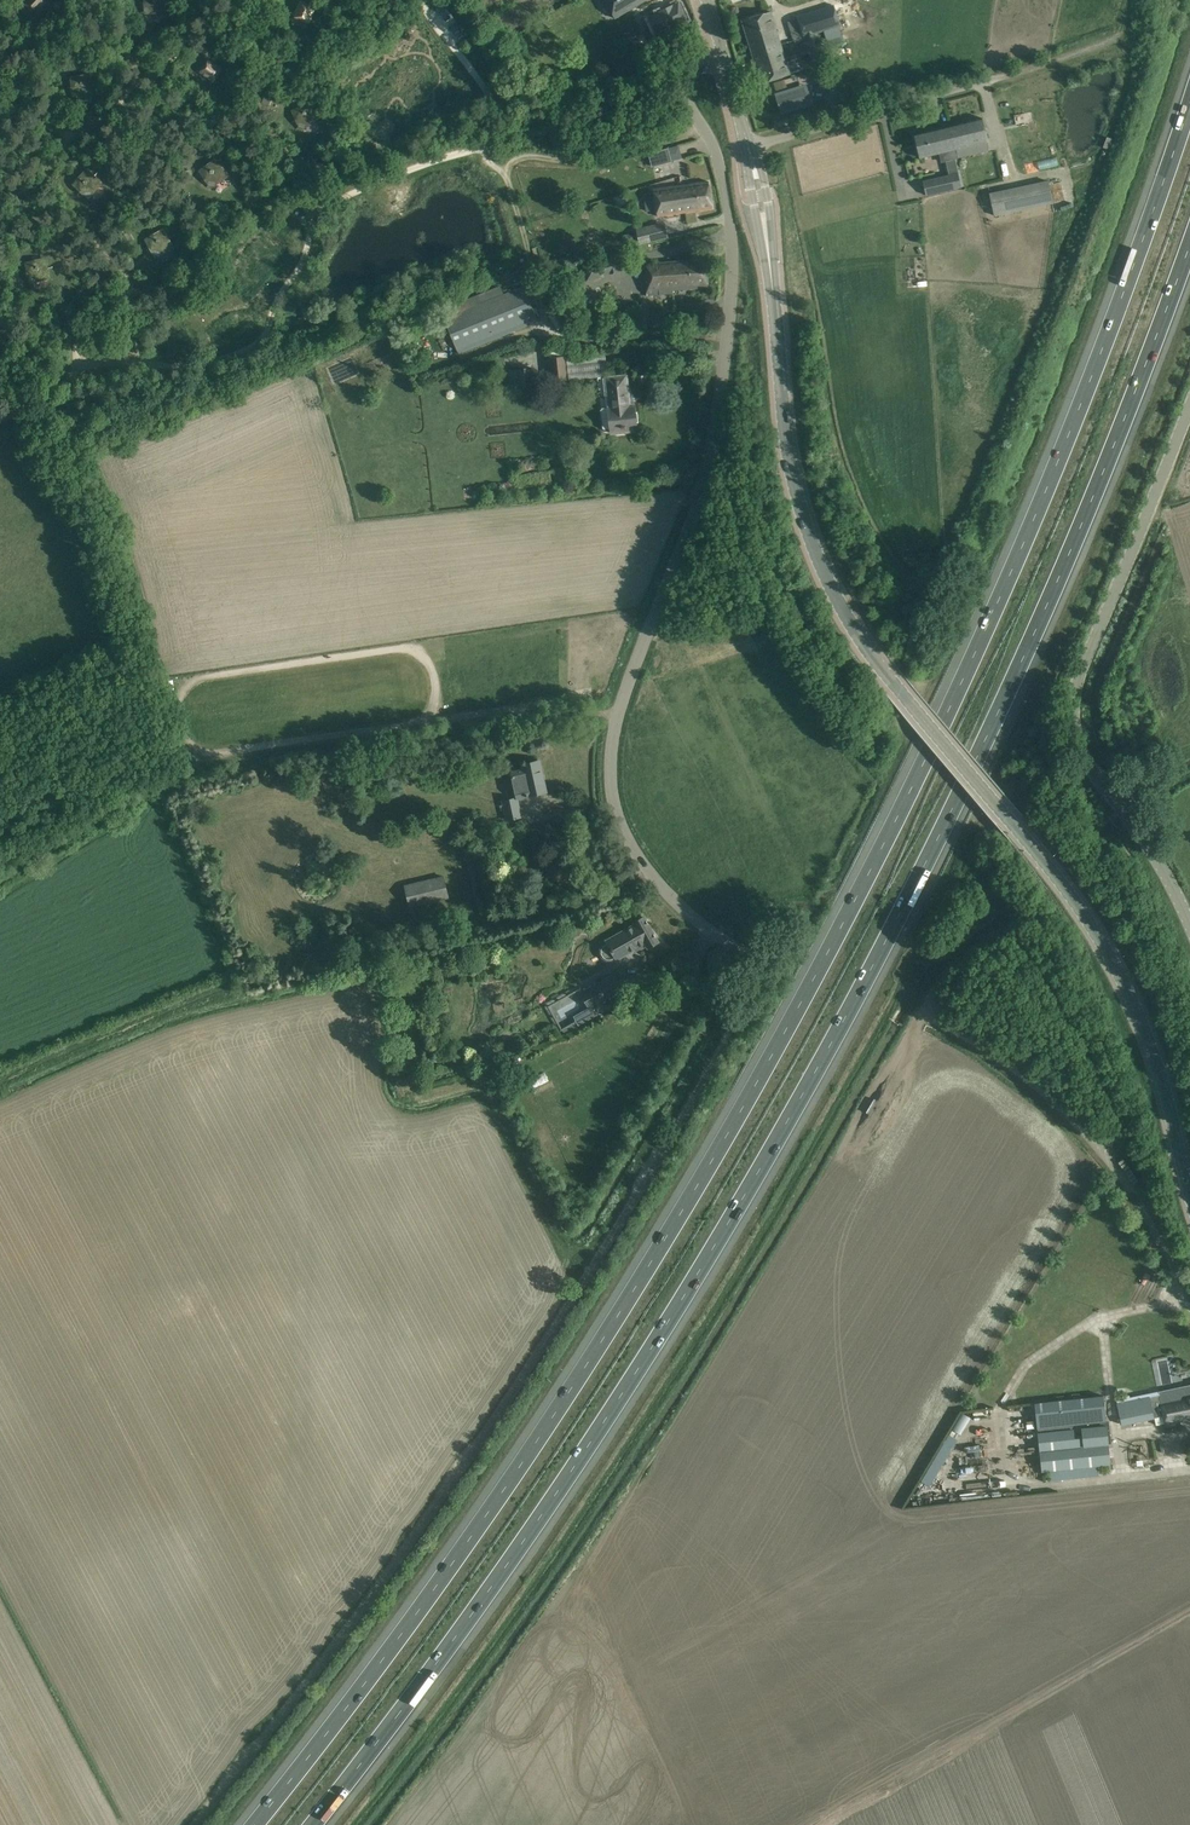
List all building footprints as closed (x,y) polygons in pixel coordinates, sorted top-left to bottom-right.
[(23,3),(35,15),(48,0),(26,0),(23,3)] [(166,0),(144,0),(144,15),(166,14),(166,0)] [(614,18),(646,0),(604,0),(614,18)] [(315,8),(301,2),(294,16),(308,23),(315,8)] [(689,24),(679,3),(648,18),(658,39),(689,24)] [(796,16),(803,38),(823,32),(824,32),(826,39),(836,36),(834,28),(840,27),(834,5),(796,16)] [(742,20),(752,53),(781,45),(771,11),(742,20)] [(823,32),(803,38),(811,66),(825,62),(817,34),(823,32)] [(781,45),(752,53),(761,83),(790,75),(781,45)] [(222,68),(208,59),(199,73),(213,82),(222,68)] [(782,113),(811,104),(807,90),(797,93),(796,88),(776,94),(782,113)] [(266,94),(262,103),(269,106),(272,97),(266,94)] [(321,121),(311,101),(291,110),(300,131),(321,121)] [(982,118),(950,126),(955,149),(956,149),(988,141),(982,118)] [(955,149),(950,126),(915,134),(921,158),(941,153),(944,162),(958,158),(956,149),(955,149)] [(678,146),(649,154),(652,166),(671,161),(681,158),(678,146)] [(229,176),(215,157),(198,170),(211,189),(229,176)] [(603,167),(596,169),(598,176),(605,174),(603,167)] [(103,183),(86,168),(71,184),(88,200),(103,183)] [(190,169),(180,172),(183,181),(192,178),(190,169)] [(962,187),(958,173),(923,181),(926,195),(962,187)] [(654,195),(657,214),(657,217),(701,210),(712,208),(708,181),(696,183),(653,190),(654,195)] [(1053,203),(1048,182),(990,194),(994,215),(1053,203)] [(11,184),(5,189),(12,196),(18,190),(11,184)] [(663,223),(636,230),(637,232),(639,240),(640,244),(667,238),(663,223)] [(175,248),(164,228),(144,239),(155,259),(175,248)] [(128,231),(119,237),(123,244),(132,238),(128,231)] [(637,232),(627,234),(629,242),(639,240),(637,232)] [(605,276),(624,271),(620,255),(601,261),(605,276)] [(708,287),(705,259),(693,260),(644,264),(647,296),(673,293),(673,290),(708,287)] [(587,265),(592,280),(605,276),(601,261),(587,265)] [(95,271),(93,281),(100,283),(102,273),(95,271)] [(519,271),(502,277),(505,283),(521,278),(519,271)] [(537,322),(523,287),(481,303),(478,294),(441,309),(444,318),(458,354),(537,322)] [(587,310),(585,294),(578,295),(580,311),(587,310)] [(645,308),(637,309),(638,324),(647,323),(645,308)] [(557,312),(551,314),(557,329),(563,327),(557,312)] [(579,363),(582,379),(607,374),(603,352),(569,359),(571,365),(579,363)] [(565,358),(549,359),(552,384),(567,383),(565,358)] [(534,387),(532,368),(507,370),(509,390),(534,387)] [(627,395),(628,395),(626,375),(606,378),(609,407),(608,407),(608,408),(602,408),(601,410),(603,428),(604,430),(610,429),(610,434),(636,431),(634,404),(628,405),(627,395)] [(567,479),(565,469),(557,470),(558,480),(567,479)] [(756,634),(763,647),(771,642),(764,630),(756,634)] [(511,772),(517,798),(529,795),(546,792),(542,776),(540,777),(539,772),(541,772),(539,761),(524,764),(525,769),(511,772)] [(356,792),(355,782),(343,784),(345,794),(356,792)] [(521,817),(517,798),(503,801),(507,820),(521,817)] [(448,897),(443,877),(405,886),(410,907),(448,897)] [(615,961),(620,958),(635,950),(637,954),(646,949),(658,942),(644,917),(633,923),(633,924),(604,940),(601,943),(599,948),(599,955),(601,959),(606,962),(612,962),(615,960),(615,961)] [(362,937),(364,946),(385,942),(383,932),(362,937)] [(580,992),(581,994),(589,1008),(586,1010),(589,1015),(587,1016),(589,1020),(618,1003),(613,995),(623,990),(613,974),(580,992)] [(1157,1395),(1157,1396),(1162,1418),(1163,1418),(1164,1426),(1189,1421),(1189,1388),(1185,1389),(1186,1392),(1181,1393),(1180,1390),(1157,1395)] [(1162,1418),(1157,1396),(1117,1403),(1122,1426),(1162,1418)] [(1109,1398),(1049,1404),(1052,1429),(1112,1422),(1110,1405),(1109,1398)] [(1110,1465),(1107,1446),(1105,1427),(1037,1434),(1039,1453),(1041,1473),(1110,1465)] [(965,1473),(994,1473),(995,1436),(976,1436),(975,1443),(966,1443),(965,1473)]
